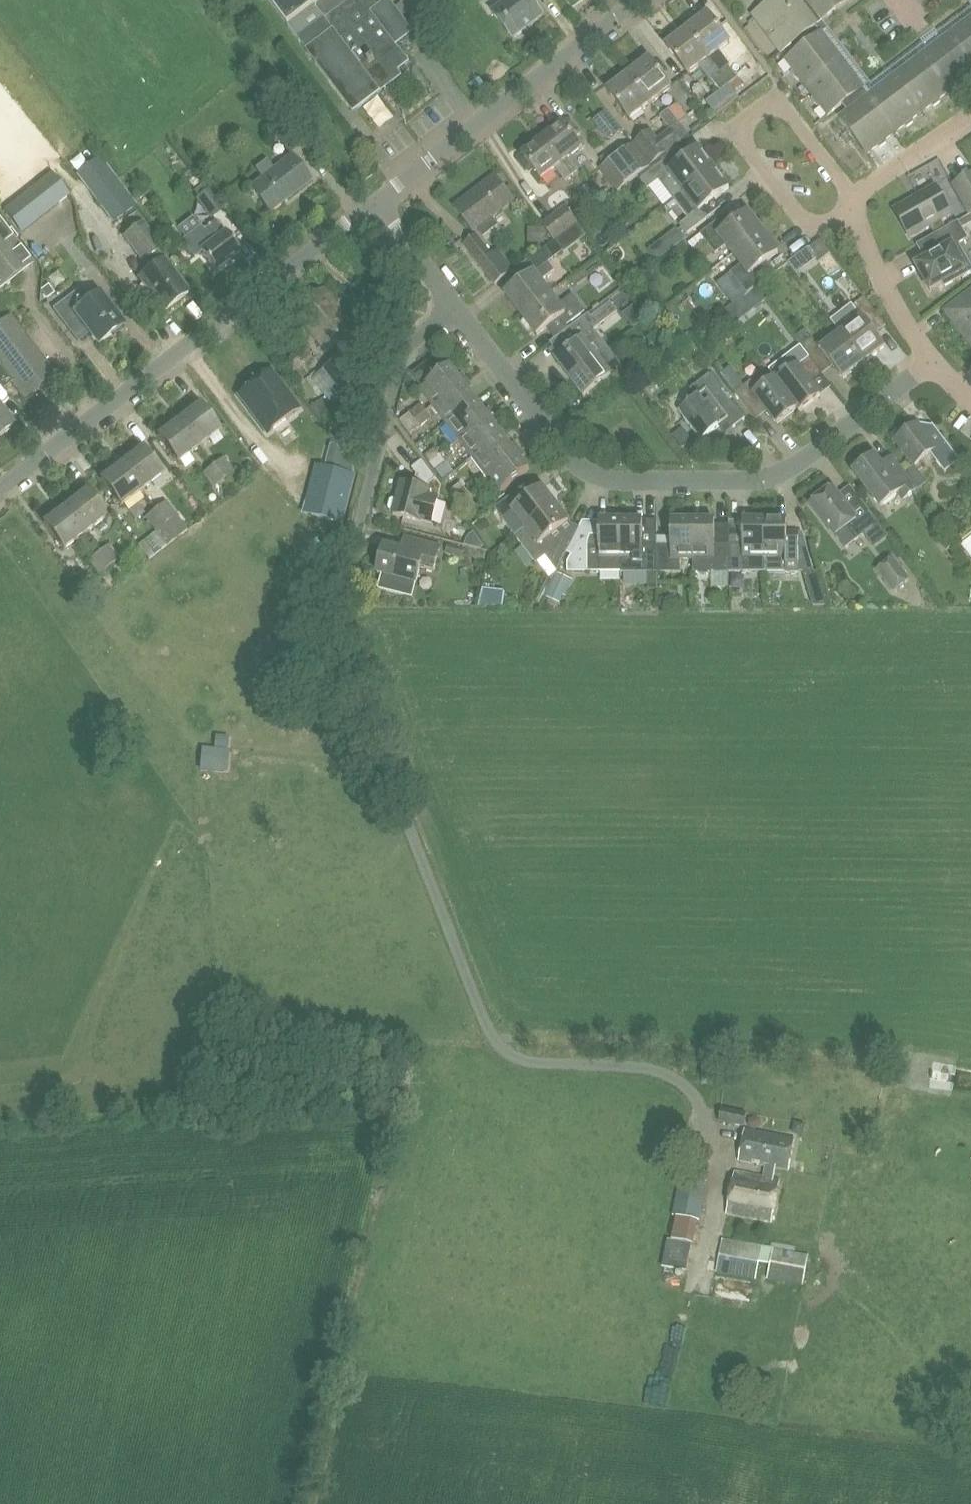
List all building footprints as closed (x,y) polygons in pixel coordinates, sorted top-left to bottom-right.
[(394,83),(379,63),(400,48),(398,45),(413,32),(388,0),(387,0),(381,5),(378,0),(268,0),(288,27),(314,7),(323,20),(297,39),(306,51),(305,51),(352,114),(394,83)] [(492,12),(512,40),(543,17),(531,0),(509,0),(492,12)] [(763,9),(765,12),(756,18),(782,53),(852,0),(775,0),(763,9)] [(708,14),(687,31),(710,60),(731,44),(708,14)] [(894,41),(910,29),(900,15),(884,27),(894,41)] [(949,36),(970,65),(970,19),(949,36)] [(690,76),(710,60),(687,31),(667,46),(690,76)] [(823,34),(787,61),(794,69),(792,74),(797,80),(801,79),(808,88),(844,61),(823,34)] [(922,57),(949,92),(958,86),(962,87),(968,82),(967,78),(970,76),(970,65),(949,36),(943,41),(929,52),(922,57)] [(922,57),(895,77),(922,113),(931,106),(935,108),(941,103),(941,99),(949,92),(922,57)] [(648,59),(627,75),(649,104),(670,88),(648,59)] [(844,61),(808,88),(814,97),(813,100),(818,106),(821,106),(829,116),(864,89),(844,61)] [(729,65),(719,72),(730,86),(734,91),(743,85),(729,65)] [(425,72),(392,90),(407,117),(439,99),(425,72)] [(720,93),(730,86),(719,72),(711,78),(720,93)] [(629,120),(649,104),(627,75),(607,90),(629,120)] [(895,77),(868,98),(895,134),(904,126),(908,128),(914,123),(914,119),(922,113),(895,77)] [(695,117),(705,113),(692,81),(682,86),(695,117)] [(868,98),(840,119),(867,155),(877,147),(881,149),(887,143),(887,140),(895,134),(868,98)] [(667,125),(671,129),(676,136),(683,131),(678,125),(680,123),(670,110),(660,117),(663,120),(661,122),(665,127),(667,125)] [(596,124),(608,140),(621,129),(609,115),(596,124)] [(581,148),(574,138),(580,133),(570,120),(568,120),(542,139),(571,177),(579,171),(568,158),(581,148)] [(288,151),(299,144),(285,122),(273,130),(288,151)] [(682,143),(676,136),(671,129),(658,139),(652,130),(634,144),(651,166),(667,154),(668,154),(682,143)] [(527,173),(533,169),(540,179),(555,168),(565,181),(571,177),(542,139),(516,159),(516,160),(526,173),(527,173)] [(649,166),(634,147),(621,157),(636,176),(649,166)] [(699,149),(670,172),(670,173),(684,192),(715,169),(699,149)] [(598,168),(617,193),(635,179),(616,155),(598,168)] [(291,156),(273,170),(266,160),(255,169),(263,178),(249,188),(268,212),(309,180),(291,156)] [(112,223),(135,206),(99,158),(76,175),(112,223)] [(648,189),(670,173),(670,172),(663,163),(641,180),(648,189)] [(700,211),(730,189),(715,169),(684,192),(674,199),(689,219),(680,225),(688,235),(707,220),(700,211)] [(51,172),(1,211),(19,235),(70,196),(51,172)] [(954,185),(970,213),(970,176),(954,185)] [(512,200),(495,177),(454,208),(472,232),(476,229),(483,237),(497,226),(491,218),(512,200)] [(894,211),(910,238),(951,214),(936,187),(894,211)] [(211,218),(224,209),(210,189),(197,198),(211,218)] [(606,201),(612,196),(607,189),(600,195),(606,201)] [(541,223),(554,241),(577,224),(565,206),(541,223)] [(727,246),(734,255),(763,233),(748,214),(727,230),(720,220),(689,244),(693,249),(705,240),(716,254),(727,246)] [(962,229),(970,224),(970,215),(927,240),(933,252),(932,258),(917,266),(931,290),(944,283),(946,287),(970,272),(970,267),(962,250),(956,253),(953,247),(968,239),(962,229)] [(224,233),(215,221),(200,231),(209,243),(200,250),(214,271),(240,253),(226,232),(224,233)] [(34,265),(0,222),(0,292),(34,265)] [(164,260),(161,249),(162,248),(142,222),(123,236),(143,263),(145,261),(152,269),(139,278),(163,311),(188,293),(164,260)] [(544,244),(544,228),(544,227),(529,227),(529,244),(544,244)] [(668,235),(678,247),(686,240),(677,228),(668,235)] [(509,271),(495,255),(479,232),(463,244),(478,268),(481,266),(494,282),(509,271)] [(758,270),(779,254),(763,233),(734,255),(742,265),(731,274),(738,283),(726,292),(735,304),(747,294),(756,288),(766,281),(758,270)] [(808,248),(820,262),(831,253),(820,240),(808,248)] [(535,272),(540,279),(554,271),(548,262),(563,252),(555,241),(528,259),(537,270),(535,272)] [(505,294),(520,313),(549,292),(534,272),(505,294)] [(47,299),(55,294),(49,285),(41,291),(47,299)] [(767,301),(756,288),(747,294),(757,308),(767,301)] [(325,290),(297,313),(330,353),(358,331),(325,290)] [(546,328),(554,339),(587,314),(572,294),(559,304),(549,292),(520,313),(537,335),(546,328)] [(966,336),(970,332),(970,294),(956,306),(964,316),(956,323),(966,336)] [(54,308),(77,343),(89,334),(98,345),(122,326),(98,296),(87,304),(81,297),(70,306),(66,299),(54,308)] [(885,327),(864,299),(847,312),(855,324),(842,334),(865,365),(886,349),(875,335),(885,327)] [(554,359),(569,378),(608,348),(608,349),(609,348),(600,336),(599,337),(594,331),(617,313),(610,303),(590,318),(587,314),(554,339),(554,340),(565,332),(573,344),(554,359)] [(31,342),(11,317),(0,325),(0,368),(11,383),(23,398),(55,374),(31,342)] [(844,380),(865,365),(842,334),(822,349),(813,337),(812,338),(806,329),(795,338),(793,336),(792,337),(823,375),(834,367),(844,380)] [(812,383),(823,375),(792,337),(785,342),(794,354),(783,362),(790,371),(779,380),(778,380),(798,409),(800,412),(821,396),(812,383)] [(584,397),(588,394),(597,405),(635,375),(634,373),(628,364),(623,367),(608,349),(608,348),(569,378),(584,397)] [(292,376),(303,367),(294,356),(283,365),(292,376)] [(311,409),(325,428),(341,415),(331,403),(359,381),(342,358),(313,380),(326,397),(311,409)] [(419,389),(432,406),(463,383),(450,365),(419,389)] [(4,388),(11,383),(0,368),(0,384),(4,388)] [(271,371),(239,395),(268,433),(300,409),(271,371)] [(697,398),(679,411),(702,440),(729,420),(735,428),(746,419),(711,373),(690,389),(697,398)] [(777,424),(798,409),(778,380),(779,380),(777,377),(762,388),(755,379),(736,393),(755,418),(767,410),(777,424)] [(432,406),(445,423),(476,400),(463,383),(432,406)] [(445,423),(459,441),(489,418),(476,400),(445,423)] [(198,404),(177,420),(198,447),(218,431),(198,404)] [(0,410),(0,436),(13,426),(0,410)] [(399,421),(404,427),(414,420),(409,413),(399,421)] [(970,431),(970,415),(963,422),(970,431)] [(459,441),(472,458),(502,435),(489,418),(459,441)] [(177,463),(198,447),(177,420),(157,436),(177,463)] [(419,426),(414,420),(404,427),(409,433),(419,426)] [(945,472),(959,462),(933,426),(919,436),(912,427),(895,440),(914,466),(931,453),(945,472)] [(672,436),(681,449),(692,440),(682,427),(672,436)] [(515,452),(502,435),(472,458),(465,463),(478,481),(485,475),(515,452)] [(141,448),(121,464),(141,490),(162,474),(141,448)] [(434,449),(424,457),(429,463),(439,456),(434,449)] [(528,469),(515,452),(485,475),(497,492),(528,469)] [(444,462),(439,456),(429,463),(434,470),(444,462)] [(902,496),(904,499),(917,489),(906,474),(897,480),(885,464),(883,466),(875,456),(854,472),(883,510),(902,496)] [(212,466),(222,480),(232,473),(223,458),(212,466)] [(120,506),(141,490),(121,464),(100,480),(120,506)] [(222,480),(212,466),(202,473),(212,487),(222,480)] [(355,476),(353,475),(325,468),(316,466),(303,514),(342,525),(355,476)] [(441,487),(435,480),(427,486),(426,490),(400,483),(392,515),(420,522),(420,521),(431,524),(441,487)] [(460,483),(450,491),(455,498),(466,490),(460,483)] [(518,519),(525,528),(556,505),(543,487),(521,504),(514,494),(494,509),(502,519),(504,517),(510,525),(518,519)] [(847,528),(857,540),(879,524),(851,487),(839,496),(833,488),(812,504),(836,536),(847,528)] [(471,497),(466,490),(455,498),(460,505),(471,497)] [(63,508),(84,534),(90,542),(99,534),(93,527),(104,518),(84,492),(63,508)] [(155,509),(166,523),(177,515),(165,501),(155,509)] [(569,522),(556,505),(525,528),(515,535),(536,563),(555,548),(548,539),(569,522)] [(63,550),(84,534),(63,508),(43,523),(63,550)] [(145,517),(155,531),(166,547),(177,539),(166,523),(155,509),(145,517)] [(589,537),(587,544),(586,544),(576,544),(566,564),(566,572),(620,573),(621,520),(599,520),(599,537),(589,537)] [(642,520),(621,520),(620,573),(624,573),(624,584),(648,584),(648,572),(649,572),(649,590),(658,590),(658,572),(657,572),(657,545),(642,544),(642,520)] [(672,545),(657,545),(657,572),(658,572),(682,572),(682,558),(694,558),(694,521),(672,521),(672,545)] [(716,521),(694,521),(694,558),(694,572),(698,572),(700,574),(708,574),(709,573),(730,573),(730,544),(716,544),(716,521)] [(744,544),(730,544),(730,573),(766,573),(766,521),(744,521),(744,544)] [(788,521),(766,521),(766,573),(769,573),(772,576),(781,575),(782,573),(800,572),(799,544),(788,544),(788,521)] [(938,541),(946,552),(959,543),(950,532),(938,541)] [(378,574),(382,575),(378,590),(412,598),(421,567),(435,570),(441,547),(406,538),(403,550),(386,545),(378,574)] [(109,567),(120,559),(108,546),(98,553),(109,567)] [(99,574),(109,567),(98,553),(88,560),(99,574)] [(911,580),(894,557),(876,570),(894,593),(911,580)] [(818,607),(829,605),(823,569),(812,571),(818,607)] [(569,601),(575,577),(555,572),(550,596),(569,601)] [(498,593),(484,590),(482,603),(497,605),(498,593)] [(719,1122),(744,1127),(747,1112),(722,1107),(719,1122)] [(795,1122),(792,1133),(803,1135),(806,1125),(795,1122)] [(741,1162),(767,1167),(777,1168),(791,1171),(797,1139),(747,1130),(741,1162)] [(767,1167),(765,1177),(736,1172),(728,1215),(774,1223),(781,1181),(775,1180),(777,1168),(767,1167)] [(685,1176),(679,1218),(677,1217),(673,1241),(668,1240),(663,1267),(687,1273),(694,1246),(696,1246),(700,1222),(699,1222),(703,1202),(699,1201),(704,1179),(685,1176)] [(723,1239),(717,1272),(757,1280),(760,1264),(770,1266),(767,1279),(805,1286),(810,1255),(723,1239)]
